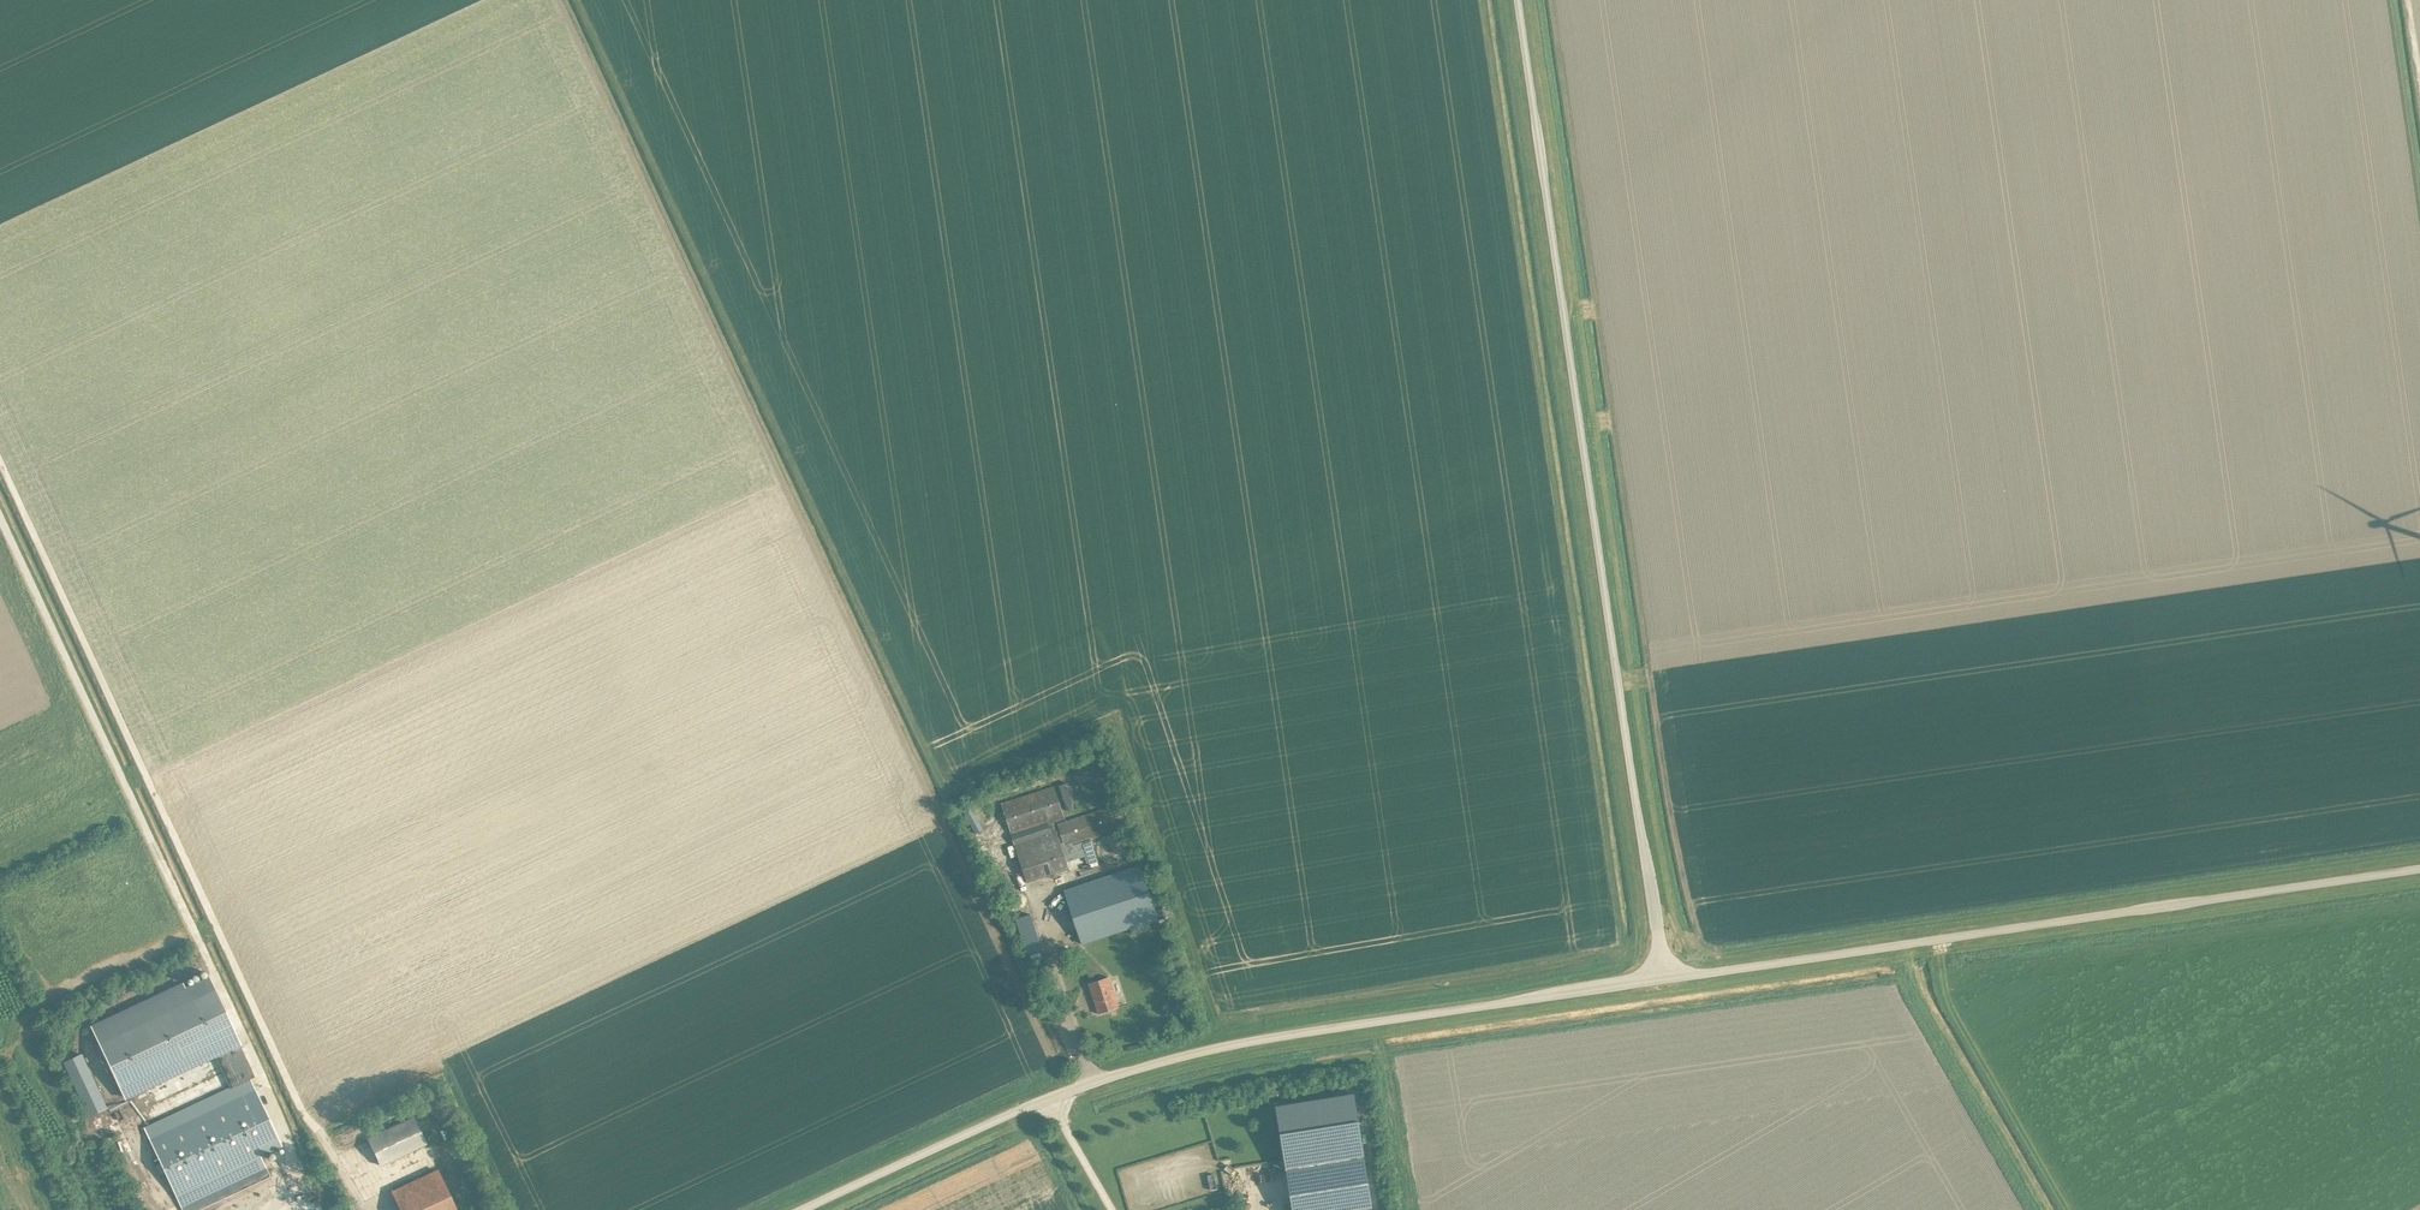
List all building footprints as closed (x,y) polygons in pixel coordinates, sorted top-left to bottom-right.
[(1001,804),(1011,836),(1064,818),(1054,787),(1001,804)] [(1057,825),(1059,831),(1056,832),(1055,831),(1014,845),(1026,884),(1096,861),(1090,841),(1062,850),(1059,842),(1062,841),(1064,847),(1119,829),(1112,807),(1057,825)] [(1124,855),(1125,850),(1124,847),(1124,845),(1121,841),(1119,840),(1117,839),(1114,838),(1111,838),(1107,839),(1105,841),(1103,842),(1101,846),(1100,851),(1101,855),(1102,858),(1104,859),(1107,862),(1109,862),(1113,863),(1117,862),(1121,859),(1122,858),(1124,855)] [(1064,891),(1082,944),(1157,919),(1140,866),(1064,891)] [(1016,920),(1028,955),(1042,950),(1030,915),(1016,920)] [(229,1088),(251,1078),(256,1076),(209,977),(198,982),(95,1031),(126,1097),(214,1055),(229,1088)] [(1088,984),(1088,985),(1089,985),(1098,1014),(1098,1015),(1118,1008),(1118,1007),(1117,1007),(1108,979),(1109,978),(1108,978),(1088,984)] [(281,1146),(251,1078),(229,1088),(144,1129),(181,1207),(267,1166),(261,1155),(281,1146)] [(1287,1177),(1292,1209),(1356,1209),(1372,1207),(1354,1096),(1276,1109),(1287,1177)] [(101,1121),(105,1119),(99,1107),(94,1109),(101,1121)] [(367,1139),(379,1166),(426,1144),(414,1118),(367,1139)] [(400,1209),(455,1209),(437,1171),(392,1192),(400,1209)]
